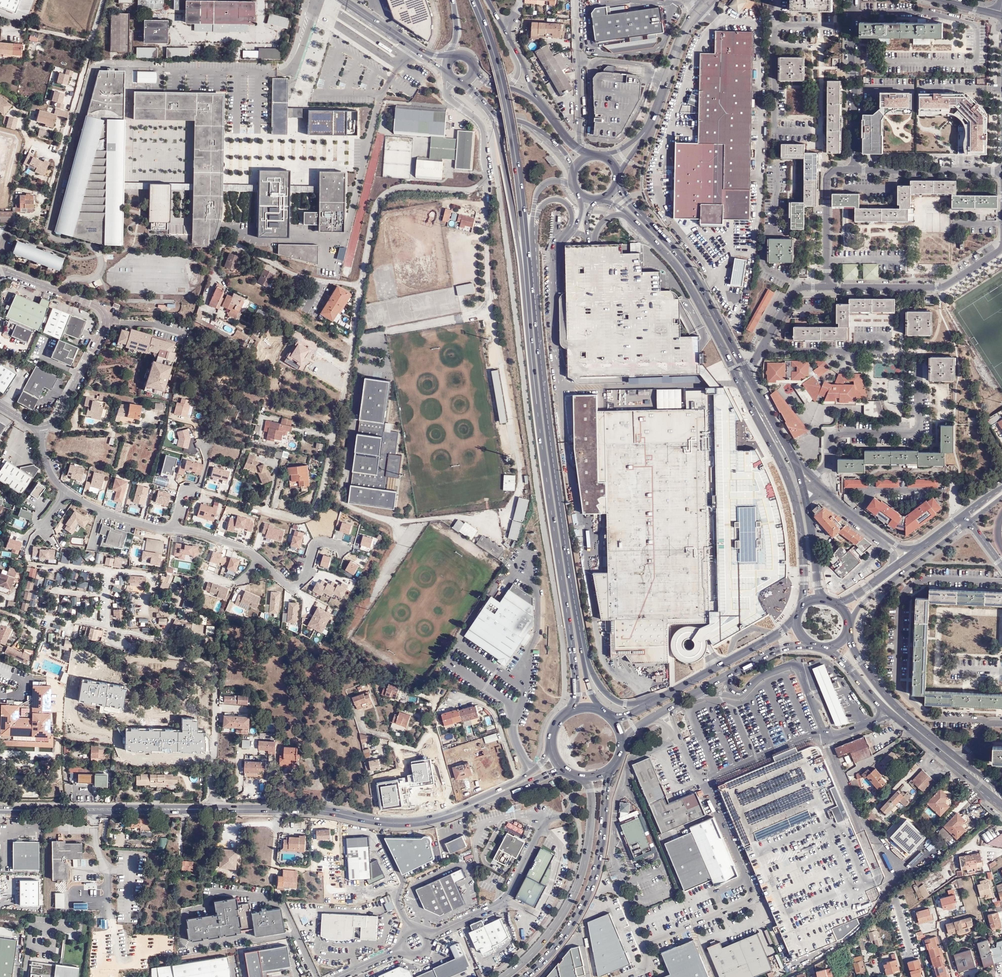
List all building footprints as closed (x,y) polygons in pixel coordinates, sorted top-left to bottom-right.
[(16,13),(21,0),(0,0),(0,7),(16,13)] [(146,8),(163,8),(163,0),(138,0),(137,8),(146,8)] [(427,40),(430,35),(431,33),(431,30),(432,23),(431,14),(425,0),(386,0),(392,16),(427,40)] [(747,1),(745,0),(731,0),(728,5),(739,13),(747,1)] [(791,11),(832,11),(832,0),(791,0),(791,11)] [(184,2),(184,24),(194,24),(248,25),(254,24),(254,2),(184,2)] [(611,15),(609,6),(595,8),(591,13),(596,43),(629,38),(630,40),(630,42),(603,46),(613,53),(653,48),(657,42),(657,36),(656,34),(664,33),(660,7),(611,15)] [(130,14),(111,13),(110,51),(129,51),(130,14)] [(290,19),(269,14),(267,23),(287,29),(290,19)] [(166,20),(162,20),(143,19),(142,41),(166,41),(166,21),(166,20)] [(882,22),(860,21),(860,37),(904,38),(904,22),(882,22)] [(566,25),(529,22),(528,34),(539,35),(539,36),(552,37),(553,34),(562,35),(562,31),(565,31),(566,25)] [(924,22),(904,22),(904,38),(944,38),(944,22),(924,22)] [(754,76),(754,32),(716,31),(716,53),(701,53),(699,143),(676,143),(676,169),(672,172),(672,189),(675,193),(674,219),(702,220),(701,227),(724,228),(725,221),(750,222),(752,162),(754,76)] [(201,36),(201,42),(229,42),(229,32),(195,32),(195,36),(201,36)] [(22,44),(2,42),(1,53),(0,55),(4,55),(4,53),(13,54),(22,54),(22,44)] [(573,89),(572,88),(563,70),(568,67),(559,53),(554,55),(548,44),(536,51),(562,96),(572,89),(573,89)] [(157,46),(135,45),(135,54),(157,55),(157,46)] [(188,47),(166,46),(165,56),(188,57),(188,47)] [(258,58),(280,59),(280,49),(259,48),(258,51),(258,58)] [(801,58),(779,58),(779,81),(801,81),(801,69),(801,58)] [(99,70),(75,161),(80,162),(78,169),(74,168),(57,230),(123,245),(124,187),(113,187),(113,183),(124,183),(126,71),(116,71),(115,77),(109,77),(109,71),(99,70)] [(158,71),(139,70),(138,82),(158,83),(158,71)] [(602,79),(602,70),(596,71),(592,76),(593,112),(595,113),(597,89),(594,88),(595,78),(602,79)] [(601,117),(594,116),(593,120),(594,120),(601,121),(600,128),(621,130),(639,98),(640,83),(639,77),(634,73),(602,70),(602,79),(595,78),(594,88),(597,89),(595,113),(602,113),(601,117)] [(54,81),(67,84),(69,74),(56,71),(54,81)] [(277,78),(272,78),(271,134),(287,135),(287,118),(287,108),(288,79),(277,78)] [(841,81),(827,81),(827,103),(841,103),(841,91),(841,81)] [(49,100),(56,102),(55,107),(63,108),(64,104),(62,104),(64,92),(51,90),(49,100)] [(194,150),(194,168),(192,247),(213,248),(221,224),(222,220),(222,189),(222,184),(223,168),(223,167),(225,167),(226,165),(226,164),(226,162),(225,161),(223,160),(222,159),(222,149),(222,133),(225,93),(201,93),(197,93),(165,92),(136,92),(135,119),(139,119),(195,121),(194,150)] [(865,129),(864,152),(883,151),(883,118),(886,114),(912,113),(912,92),(895,92),(882,92),(882,108),(875,114),(865,115),(865,129)] [(938,94),(919,94),(919,116),(956,117),(962,123),(958,127),(958,155),(986,155),(987,135),(987,116),(977,106),(966,94),(938,94)] [(0,96),(0,112),(4,115),(13,105),(2,97),(0,96)] [(841,103),(827,103),(827,129),(841,129),(841,116),(841,103)] [(397,107),(394,134),(431,138),(429,160),(417,159),(416,179),(443,181),(444,162),(457,163),(456,171),(472,172),(475,133),(459,132),(458,141),(446,139),(447,130),(452,131),(453,125),(446,125),(448,111),(397,107)] [(298,109),(287,108),(287,118),(308,118),(308,111),(308,109),(298,109)] [(47,123),(54,125),(57,117),(68,120),(70,113),(57,110),(55,115),(40,110),(38,121),(47,123)] [(357,111),(308,111),(308,118),(308,136),(357,136),(357,111)] [(6,127),(15,129),(18,118),(8,116),(6,127)] [(601,121),(594,120),(592,134),(615,136),(621,131),(621,130),(600,128),(601,121)] [(841,129),(827,129),(827,152),(841,152),(841,140),(841,129)] [(804,143),(781,143),(781,158),(794,158),(804,158),(804,152),(804,143)] [(817,152),(804,152),(804,158),(804,179),(817,178),(817,166),(817,152)] [(37,172),(45,176),(51,163),(46,160),(45,162),(35,157),(36,155),(31,153),(26,163),(31,166),(31,164),(39,167),(37,172)] [(401,162),(386,161),(384,177),(410,178),(410,176),(404,176),(405,165),(401,165),(401,162)] [(289,171),(257,171),(256,238),(288,238),(289,171)] [(345,172),(319,171),(318,212),(303,212),(303,224),(318,225),(318,232),(344,232),(345,172)] [(817,178),(804,179),(805,201),(805,206),(818,206),(817,190),(817,178)] [(912,180),(912,186),(912,193),(934,193),(934,180),(922,180),(912,180)] [(946,180),(934,180),(934,193),(953,193),(957,193),(957,180),(946,180)] [(171,184),(150,184),(149,222),(171,222),(171,184)] [(901,204),(901,207),(912,207),(912,193),(912,186),(898,186),(898,195),(898,204),(901,204)] [(860,193),(833,193),(833,207),(846,207),(856,207),(860,207),(860,193)] [(957,193),(953,193),(952,206),(975,207),(976,194),(965,194),(957,193)] [(27,207),(27,211),(33,212),(34,195),(17,194),(16,211),(20,211),(21,207),(27,207)] [(999,194),(976,194),(975,207),(986,207),(998,207),(999,194)] [(790,214),(790,228),(804,228),(805,206),(805,201),(790,201),(790,214)] [(882,207),(856,207),(856,223),(871,223),(882,223),(882,207)] [(882,207),(882,223),(892,223),(909,223),(909,220),(912,220),(912,207),(901,207),(882,207)] [(453,211),(447,210),(443,222),(449,224),(453,211)] [(0,211),(0,222),(12,221),(12,211),(0,211)] [(461,225),(467,227),(473,229),(476,219),(460,215),(458,222),(462,223),(461,225)] [(123,245),(57,230),(57,232),(105,245),(123,245)] [(792,238),(769,238),(769,261),(792,261),(792,249),(792,238)] [(30,245),(18,241),(14,252),(60,270),(65,259),(52,254),(52,255),(47,253),(47,252),(35,247),(34,248),(30,247),(30,245)] [(689,374),(695,374),(702,374),(701,342),(701,336),(682,336),(681,299),(675,299),(673,296),(672,295),(669,292),(665,290),(662,290),(662,271),(643,271),(643,253),(641,253),(631,253),(624,253),(624,250),(623,244),(593,245),(567,246),(567,254),(570,378),(610,376),(614,376),(647,376),(651,375),(689,374)] [(631,250),(631,253),(641,253),(641,249),(641,244),(631,244),(631,250)] [(318,246),(277,245),(278,255),(317,265),(318,246)] [(344,260),(345,247),(338,246),(337,260),(344,260)] [(239,256),(229,253),(224,267),(234,271),(239,256)] [(747,261),(735,259),(730,286),(742,288),(747,261)] [(878,263),(863,263),(863,278),(878,278),(878,263)] [(858,264),(842,264),(843,278),(858,278),(858,264)] [(274,274),(264,269),(257,282),(266,287),(274,274)] [(470,284),(453,287),(455,297),(472,294),(470,284)] [(337,312),(349,293),(338,286),(330,299),(327,298),(325,301),(328,303),(321,314),(332,320),(337,312)] [(218,305),(221,298),(224,291),(218,289),(211,306),(217,309),(218,305)] [(746,328),(752,332),(765,309),(775,292),(769,289),(746,328)] [(351,294),(349,293),(337,312),(340,313),(351,294)] [(38,330),(50,302),(42,298),(39,304),(16,294),(11,306),(6,317),(10,319),(33,329),(38,330)] [(235,294),(233,298),(245,303),(246,301),(244,300),(245,298),(235,294)] [(245,303),(233,298),(229,296),(224,307),(232,311),(239,314),(240,314),(241,312),(245,304),(245,303)] [(861,298),(849,298),(849,303),(849,313),(874,312),(874,298),(861,298)] [(874,298),(874,312),(886,312),(896,312),(896,298),(874,298)] [(849,303),(836,303),(836,313),(836,323),(840,323),(840,326),(848,326),(849,326),(849,313),(849,303)] [(54,306),(44,332),(62,339),(65,332),(77,337),(79,338),(81,337),(82,336),(87,321),(86,319),(54,306)] [(239,314),(232,311),(230,316),(237,319),(239,314)] [(930,311),(907,311),(907,322),(907,334),(930,334),(930,311)] [(199,312),(195,318),(203,321),(205,314),(199,312)] [(195,318),(194,322),(230,340),(232,336),(215,328),(215,327),(209,324),(211,319),(205,316),(203,321),(195,318)] [(33,330),(33,329),(10,319),(9,320),(33,330)] [(33,330),(9,320),(4,332),(28,342),(32,331),(33,330)] [(124,325),(119,341),(127,343),(127,346),(148,352),(149,349),(155,351),(154,352),(156,356),(158,357),(157,361),(154,360),(152,369),(149,378),(145,391),(163,397),(165,392),(169,378),(170,373),(174,360),(176,355),(177,352),(174,351),(176,343),(153,336),(153,334),(124,325)] [(821,326),(795,327),(795,332),(795,339),(795,341),(805,341),(821,341),(821,326)] [(840,326),(821,326),(821,341),(836,341),(848,341),(848,326),(840,326)] [(78,347),(58,339),(51,357),(70,365),(78,347)] [(299,344),(301,341),(297,339),(295,343),(294,342),(288,352),(289,352),(287,356),(285,355),(283,358),(285,358),(284,360),(293,364),(299,368),(303,360),(301,359),(307,350),(309,351),(311,347),(307,345),(305,348),(299,344)] [(953,357),(930,357),(930,370),(930,379),(953,379),(953,357)] [(767,375),(767,382),(776,382),(776,380),(785,380),(785,378),(792,378),(792,380),(801,378),(801,377),(802,378),(803,379),(804,378),(805,378),(806,377),(806,376),(809,376),(810,378),(802,384),(814,401),(815,403),(819,395),(826,398),(824,401),(836,401),(836,398),(840,398),(840,403),(849,403),(849,402),(856,401),(857,401),(857,398),(868,398),(865,389),(863,389),(863,386),(864,386),(861,374),(839,374),(834,384),(832,384),(824,381),(823,384),(819,377),(831,369),(826,362),(815,362),(809,365),(809,361),(786,361),(785,363),(767,363),(767,370),(766,371),(766,374),(767,375)] [(0,362),(0,390),(4,392),(16,372),(0,362)] [(40,366),(35,364),(17,400),(32,409),(45,386),(51,389),(59,375),(42,368),(43,366),(41,365),(40,366)] [(888,367),(879,366),(879,377),(889,377),(890,371),(888,371),(888,367)] [(342,384),(320,370),(317,374),(339,388),(342,384)] [(496,372),(490,373),(498,425),(505,424),(496,372)] [(798,383),(794,387),(807,406),(814,401),(802,384),(810,378),(809,376),(806,376),(806,377),(805,378),(804,378),(803,379),(802,378),(801,377),(801,381),(798,383)] [(365,377),(348,503),(394,509),(396,490),(384,489),(385,475),(398,477),(401,455),(395,454),(398,432),(390,430),(383,429),(384,422),(390,380),(365,377)] [(890,380),(890,402),(904,402),(904,380),(890,380)] [(711,611),(711,601),(721,601),(720,561),(716,561),(715,498),(718,498),(716,393),(706,394),(706,390),(696,390),(685,391),(686,409),(682,408),(681,390),(657,390),(657,410),(599,411),(599,396),(574,397),(575,452),(583,514),(607,514),(607,572),(595,573),(603,620),(607,619),(607,630),(612,630),(613,657),(618,657),(621,654),(623,657),(627,654),(634,663),(671,662),(671,646),(671,623),(712,622),(711,617),(711,611)] [(776,390),(775,391),(807,432),(809,431),(776,390)] [(775,391),(771,395),(780,413),(781,412),(786,422),(785,422),(794,439),(807,432),(775,391)] [(103,416),(105,406),(100,405),(101,401),(94,400),(95,397),(88,396),(86,404),(90,405),(88,413),(103,416)] [(180,402),(176,402),(173,414),(187,417),(190,400),(181,398),(180,402)] [(880,417),(875,401),(868,401),(868,402),(864,402),(864,405),(864,417),(880,417)] [(881,401),(875,401),(880,417),(885,417),(881,401)] [(140,419),(143,405),(130,403),(130,405),(122,405),(121,410),(120,410),(117,421),(121,422),(123,416),(140,419)] [(991,427),(999,423),(1001,428),(1001,419),(998,412),(987,420),(991,427)] [(766,468),(741,414),(732,414),(732,427),(737,612),(767,614),(756,595),(784,580),(783,522),(766,468)] [(289,426),(291,420),(281,417),(280,424),(289,426)] [(289,426),(280,424),(270,421),(269,426),(267,431),(266,439),(273,440),(274,438),(280,439),(282,434),(287,435),(289,435),(291,426),(289,426)] [(384,422),(383,429),(390,430),(391,423),(384,422)] [(940,444),(940,453),(946,453),(953,453),(953,426),(940,426),(940,444)] [(188,428),(178,431),(179,438),(176,446),(188,449),(191,438),(188,428)] [(316,449),(323,450),(324,443),(317,442),(316,449)] [(274,457),(282,459),(284,452),(276,450),(274,457)] [(906,451),(892,452),(892,464),(920,464),(919,453),(919,451),(906,451)] [(865,458),(865,464),(892,464),(892,452),(879,452),(865,452),(865,458)] [(932,453),(919,453),(920,464),(920,466),(947,466),(946,453),(940,453),(932,453)] [(172,475),(177,457),(165,454),(160,472),(172,475)] [(263,476),(267,482),(273,479),(268,468),(266,469),(263,463),(262,464),(258,462),(258,461),(255,460),(256,456),(249,454),(244,468),(251,470),(251,467),(257,469),(259,469),(261,470),(261,471),(261,472),(263,476)] [(865,458),(838,458),(838,471),(851,471),(865,471),(865,464),(865,458)] [(201,474),(204,464),(186,459),(184,466),(180,465),(178,473),(184,475),(185,470),(201,474)] [(21,493),(39,467),(34,464),(21,466),(20,468),(7,460),(1,468),(0,470),(0,480),(21,493)] [(66,478),(81,480),(84,467),(68,464),(66,478)] [(287,467),(288,474),(291,474),(292,479),(298,479),(298,485),(309,483),(306,464),(287,467)] [(40,468),(39,467),(21,493),(22,494),(40,468)] [(210,478),(227,481),(229,470),(212,467),(210,478)] [(101,489),(104,474),(93,471),(90,482),(86,481),(84,488),(89,489),(89,486),(101,489)] [(290,486),(298,485),(298,479),(292,479),(291,474),(288,474),(290,486)] [(121,503),(127,480),(115,477),(111,490),(115,491),(113,501),(121,503)] [(37,483),(30,494),(37,499),(45,488),(37,483)] [(132,502),(144,505),(148,487),(137,484),(132,502)] [(154,502),(167,505),(170,493),(157,490),(154,502)] [(918,507),(908,514),(909,515),(906,517),(906,516),(905,516),(905,515),(904,515),(903,516),(902,516),(902,517),(900,515),(901,514),(887,504),(882,500),(881,501),(875,497),(867,508),(879,517),(879,519),(884,522),(886,522),(888,524),(887,525),(890,527),(892,526),(895,528),(896,527),(902,529),(906,529),(906,536),(937,513),(936,512),(942,507),(942,493),(935,498),(933,496),(927,501),(926,500),(918,507)] [(853,502),(853,494),(844,494),(844,500),(853,507),(854,507),(856,505),(853,502)] [(527,499),(518,498),(513,520),(522,521),(527,499)] [(214,501),(213,506),(200,503),(197,517),(194,516),(193,520),(202,523),(203,519),(214,521),(219,502),(214,501)] [(833,536),(839,531),(843,527),(839,523),(840,521),(832,516),(829,514),(823,509),(822,508),(818,504),(812,509),(816,513),(814,515),(833,536)] [(20,509),(18,516),(30,520),(33,513),(20,509)] [(83,528),(89,519),(74,510),(62,528),(71,533),(77,524),(83,528)] [(249,521),(250,518),(237,515),(236,518),(230,517),(226,530),(233,532),(235,526),(251,531),(253,522),(249,521)] [(340,531),(350,534),(352,526),(338,521),(336,526),(341,528),(340,531)] [(522,523),(512,521),(508,539),(518,540),(522,523)] [(266,536),(281,541),(284,530),(273,527),(273,525),(265,522),(263,532),(266,533),(266,536)] [(478,531),(464,522),(459,529),(473,539),(478,531)] [(110,527),(102,524),(100,534),(106,536),(105,538),(103,537),(100,546),(122,548),(127,532),(115,528),(115,529),(110,528),(110,527)] [(856,543),(864,537),(845,525),(843,527),(839,531),(856,543)] [(295,531),(291,545),(300,548),(303,538),(304,533),(295,531)] [(505,563),(506,561),(504,560),(505,558),(501,556),(505,551),(482,535),(476,544),(505,563)] [(370,547),(372,539),(362,536),(360,544),(370,547)] [(16,559),(22,541),(8,537),(2,555),(16,559)] [(864,537),(856,543),(865,551),(873,543),(872,543),(864,537)] [(162,553),(164,541),(147,538),(145,551),(143,550),(142,558),(146,558),(147,556),(151,557),(150,559),(149,563),(159,564),(161,557),(158,557),(158,553),(162,553)] [(185,554),(191,555),(193,557),(199,553),(197,550),(198,546),(192,545),(192,546),(184,545),(184,546),(180,545),(181,544),(176,543),(174,555),(179,556),(184,557),(185,554)] [(33,545),(31,556),(53,559),(55,550),(39,547),(39,546),(33,545)] [(833,564),(847,552),(841,545),(829,560),(833,564)] [(843,556),(840,559),(843,563),(836,570),(844,579),(861,563),(859,560),(851,550),(843,556)] [(224,563),(225,557),(221,556),(221,553),(213,551),(210,561),(218,563),(219,561),(224,563)] [(69,563),(69,552),(61,552),(61,563),(69,563)] [(231,558),(226,556),(225,557),(224,563),(228,565),(228,567),(236,570),(239,559),(233,557),(233,558),(231,558)] [(329,568),(332,559),(324,557),(322,566),(329,568)] [(219,574),(222,565),(209,561),(206,571),(219,574)] [(354,574),(359,566),(350,562),(346,570),(354,574)] [(10,568),(8,575),(13,577),(14,574),(16,575),(16,578),(18,570),(10,568)] [(2,574),(0,578),(2,579),(0,584),(0,586),(12,590),(16,578),(16,575),(14,574),(13,577),(8,575),(8,576),(2,574)] [(169,589),(170,576),(162,575),(160,588),(169,589)] [(317,582),(312,590),(321,595),(322,591),(331,596),(333,593),(341,597),(347,586),(341,583),(339,586),(331,581),(329,585),(321,580),(319,584),(317,582)] [(225,599),(229,588),(213,582),(213,583),(209,581),(206,589),(210,590),(210,591),(218,593),(217,596),(225,599)] [(533,598),(513,584),(499,605),(490,599),(465,636),(500,659),(499,661),(505,665),(506,663),(506,664),(520,643),(522,641),(525,643),(529,637),(526,635),(527,633),(533,624),(533,598)] [(928,601),(956,603),(957,589),(944,589),(944,586),(943,586),(942,586),(941,588),(929,588),(929,597),(928,601)] [(984,604),(985,590),(972,590),(972,588),(971,588),(969,587),(969,590),(957,589),(956,603),(984,604)] [(1001,591),(1001,589),(999,589),(998,589),(998,591),(985,590),(984,604),(1001,604),(1001,591)] [(279,613),(280,592),(272,591),(271,604),(266,604),(265,612),(279,613)] [(262,597),(254,593),(253,596),(245,592),(244,595),(240,594),(237,601),(241,603),(241,601),(257,608),(262,597)] [(927,621),(928,601),(929,597),(915,597),(915,610),(913,610),(913,611),(913,612),(915,612),(914,620),(927,621)] [(721,601),(711,601),(711,611),(721,611),(721,601)] [(296,623),(298,603),(289,602),(288,613),(283,613),(282,621),(296,623)] [(321,633),(331,615),(318,608),(308,626),(321,633)] [(122,609),(113,609),(113,618),(123,618),(122,609)] [(144,623),(148,622),(148,618),(139,618),(139,627),(145,626),(144,623)] [(12,629),(7,627),(8,623),(1,620),(0,623),(0,628),(0,642),(5,644),(12,629)] [(927,628),(927,621),(914,620),(914,629),(911,629),(911,632),(910,644),(913,645),(926,645),(927,635),(929,635),(930,627),(927,628)] [(73,635),(78,637),(81,626),(75,624),(73,635)] [(206,634),(214,634),(214,625),(206,625),(206,634)] [(103,630),(87,626),(83,636),(100,641),(103,630)] [(139,643),(140,640),(141,637),(133,634),(132,637),(130,636),(129,640),(139,643)] [(71,649),(73,641),(65,639),(64,647),(71,649)] [(926,645),(913,645),(913,655),(911,655),(911,656),(911,658),(913,658),(912,669),(925,670),(926,645)] [(6,652),(27,663),(30,655),(23,652),(23,653),(8,646),(6,652)] [(825,664),(812,670),(819,687),(832,682),(825,664)] [(925,670),(912,669),(911,680),(910,679),(910,681),(910,682),(911,682),(911,692),(924,693),(924,689),(925,670)] [(832,682),(819,687),(836,727),(849,722),(832,682)] [(397,699),(402,687),(391,683),(390,687),(386,686),(383,694),(386,696),(387,694),(392,696),(391,697),(397,699)] [(33,684),(32,699),(32,705),(21,704),(3,704),(3,713),(0,713),(0,730),(0,744),(53,745),(54,735),(50,735),(51,684),(46,684),(33,684)] [(952,704),(952,690),(924,689),(924,693),(924,702),(933,703),(933,704),(934,704),(936,705),(936,703),(952,704)] [(980,705),(981,692),(972,691),(972,689),(963,689),(963,691),(952,690),(952,704),(959,704),(959,706),(964,706),(968,706),(968,704),(980,705)] [(106,700),(123,701),(123,695),(128,696),(128,691),(106,690),(106,700)] [(374,703),(371,693),(366,695),(365,692),(354,696),(358,708),(374,703)] [(980,705),(995,705),(994,708),(996,708),(997,708),(997,705),(1001,706),(1001,693),(981,692),(980,705)] [(463,721),(480,716),(478,707),(460,711),(460,710),(443,714),(445,721),(446,725),(462,720),(463,721)] [(408,727),(412,716),(402,711),(400,715),(397,714),(393,722),(408,727)] [(223,726),(248,728),(248,716),(247,716),(247,713),(243,713),(243,716),(229,715),(229,712),(225,712),(225,715),(223,715),(223,726)] [(125,730),(125,749),(130,749),(130,751),(138,751),(138,749),(143,749),(142,751),(151,751),(151,750),(165,750),(165,751),(200,752),(200,750),(204,750),(205,732),(197,731),(197,721),(192,720),(192,718),(182,718),(182,731),(172,731),(172,729),(164,729),(164,730),(152,730),(152,729),(148,728),(148,730),(138,730),(138,727),(130,727),(130,730),(125,730)] [(373,735),(360,732),(363,742),(369,741),(369,739),(374,739),(373,735)] [(483,737),(486,744),(498,740),(496,733),(483,737)] [(875,757),(866,737),(860,739),(836,749),(839,757),(850,752),(856,765),(875,757)] [(254,740),(243,740),(242,747),(254,748),(254,740)] [(276,749),(276,741),(260,740),(259,749),(269,749),(276,749)] [(992,744),(992,759),(1001,760),(1001,744),(992,744)] [(91,756),(104,757),(104,749),(99,748),(99,745),(92,745),(91,756)] [(297,753),(297,746),(285,746),(284,749),(282,749),(282,755),(280,755),(280,765),(293,765),(293,762),(294,762),(295,762),(295,761),(296,761),(297,760),(297,759),(297,758),(297,757),(300,757),(301,758),(301,753),(300,753),(297,753)] [(799,753),(797,748),(774,757),(777,763),(719,788),(766,898),(793,961),(839,941),(833,929),(857,919),(868,914),(872,905),(871,902),(877,900),(879,897),(875,888),(882,885),(886,877),(866,831),(857,835),(820,750),(816,747),(811,747),(799,753)] [(892,752),(881,762),(887,768),(898,758),(892,752)] [(665,796),(660,783),(649,757),(632,764),(661,833),(704,815),(695,792),(675,800),(668,803),(666,804),(663,796),(665,796)] [(381,768),(380,759),(373,760),(370,760),(372,769),(381,768)] [(412,775),(375,780),(379,812),(403,808),(400,788),(434,783),(431,759),(411,762),(412,775)] [(265,767),(266,762),(246,761),(245,776),(263,777),(264,768),(265,767)] [(469,762),(452,767),(456,780),(473,774),(469,762)] [(881,782),(884,785),(888,781),(876,767),(871,772),(868,768),(862,774),(856,776),(857,779),(864,777),(865,779),(867,777),(876,787),(881,782)] [(102,783),(111,783),(110,769),(102,769),(102,783)] [(918,786),(928,775),(922,769),(915,776),(914,775),(912,777),(913,778),(911,780),(910,779),(909,781),(912,785),(914,783),(918,786)] [(94,773),(87,772),(87,773),(78,773),(78,781),(94,781),(95,773),(94,773)] [(173,785),(173,782),(178,783),(178,777),(173,777),(173,775),(141,774),(141,776),(136,776),(136,782),(140,782),(140,785),(146,785),(146,783),(150,783),(150,785),(150,786),(156,786),(164,786),(164,785),(164,783),(168,783),(168,785),(173,785)] [(933,780),(928,775),(918,786),(923,791),(933,780)] [(854,789),(859,788),(860,788),(862,787),(860,780),(858,781),(858,780),(852,782),(854,789)] [(898,790),(889,799),(891,802),(900,792),(898,790)] [(942,794),(938,790),(927,803),(940,816),(949,806),(946,803),(951,798),(951,797),(951,796),(951,795),(951,794),(951,793),(950,792),(949,791),(948,791),(947,791),(946,791),(945,791),(944,791),(944,792),(942,794)] [(886,802),(883,805),(880,808),(887,815),(900,801),(905,806),(909,801),(907,799),(910,795),(906,791),(902,795),(900,792),(891,802),(889,799),(886,802)] [(630,803),(621,802),(620,812),(629,813),(630,803)] [(876,816),(872,812),(870,814),(867,817),(871,821),(876,816)] [(959,817),(955,814),(944,826),(957,839),(967,830),(963,826),(967,823),(968,822),(968,821),(969,820),(969,819),(969,818),(969,817),(968,816),(968,815),(967,815),(966,814),(965,814),(964,814),(963,814),(962,814),(962,815),(959,817)] [(651,846),(639,817),(634,819),(632,817),(620,822),(619,823),(619,825),(619,826),(621,829),(622,829),(625,835),(624,837),(627,845),(629,845),(634,857),(643,854),(644,855),(649,857),(650,857),(651,857),(652,857),(653,856),(653,855),(653,854),(652,852),(650,847),(651,846)] [(713,817),(690,827),(692,831),(712,878),(714,883),(715,886),(719,884),(738,876),(713,817)] [(915,829),(913,825),(909,828),(907,825),(902,828),(900,827),(896,824),(890,830),(900,839),(903,837),(907,840),(911,837),(909,835),(915,829)] [(982,835),(988,844),(1000,834),(995,826),(982,835)] [(330,829),(317,830),(318,839),(331,838),(330,829)] [(712,878),(692,831),(665,843),(684,890),(712,878)] [(512,834),(508,832),(494,859),(507,866),(513,855),(517,858),(519,855),(526,841),(512,834)] [(513,833),(512,834),(526,841),(519,855),(520,855),(528,840),(524,838),(513,833)] [(1000,834),(988,844),(987,844),(1001,847),(1001,833),(1000,834)] [(51,841),(51,879),(65,879),(65,861),(68,861),(68,857),(80,858),(80,843),(64,842),(64,835),(57,835),(57,841),(51,841)] [(298,848),(303,849),(305,836),(299,835),(299,837),(282,835),(280,844),(298,847),(298,848)] [(386,837),(404,873),(436,858),(432,843),(433,841),(432,839),(431,837),(430,836),(429,836),(427,835),(426,836),(425,836),(423,837),(386,837)] [(462,837),(445,845),(450,855),(467,848),(462,837)] [(13,841),(12,869),(38,870),(39,842),(13,841)] [(370,845),(348,846),(348,855),(347,855),(347,857),(348,857),(349,879),(367,878),(369,884),(386,877),(378,859),(371,862),(370,845)] [(551,862),(555,854),(541,847),(516,897),(523,900),(536,907),(547,886),(546,885),(546,884),(548,880),(550,877),(551,874),(551,871),(551,869),(552,866),(552,864),(552,863),(551,862)] [(237,850),(221,848),(219,867),(235,868),(237,850)] [(967,869),(976,867),(983,866),(981,854),(966,856),(960,858),(960,859),(962,870),(967,869)] [(516,859),(517,858),(513,855),(507,866),(509,867),(510,867),(515,858),(516,859)] [(172,861),(166,859),(163,865),(170,868),(172,861)] [(199,862),(182,861),(181,869),(192,869),(193,865),(199,866),(199,862)] [(913,879),(916,884),(940,866),(936,861),(913,879)] [(466,904),(456,881),(467,876),(463,867),(417,889),(423,903),(426,909),(441,916),(445,914),(466,904)] [(281,885),(283,885),(296,886),(296,875),(297,871),(282,869),(282,875),(281,885)] [(714,883),(712,878),(684,890),(686,894),(714,883)] [(954,888),(964,885),(962,878),(951,881),(954,888)] [(38,880),(19,880),(18,906),(37,907),(38,880)] [(987,882),(980,884),(977,885),(980,897),(985,896),(986,898),(992,896),(987,882)] [(925,899),(931,894),(926,888),(923,883),(917,886),(919,889),(923,896),(925,899)] [(955,894),(948,896),(940,898),(944,909),(948,907),(948,908),(956,906),(954,901),(957,900),(955,894)] [(254,938),(283,934),(279,908),(250,913),(249,904),(235,906),(234,899),(212,902),(213,913),(215,913),(216,917),(212,918),(212,916),(187,920),(188,930),(185,930),(187,941),(190,943),(200,942),(200,940),(207,939),(207,940),(217,939),(217,938),(224,937),(224,939),(235,937),(234,935),(239,935),(239,932),(253,930),(254,938)] [(388,911),(395,908),(392,900),(384,903),(388,911)] [(916,911),(919,921),(927,919),(926,918),(931,917),(929,907),(916,911)] [(992,926),(1001,924),(1000,917),(998,912),(998,911),(996,911),(991,913),(989,914),(992,926)] [(610,913),(589,921),(599,976),(631,964),(610,913)] [(378,917),(324,914),(323,936),(325,937),(328,938),(331,939),(336,940),(340,940),(346,940),(348,939),(351,939),(355,937),(355,932),(361,933),(361,940),(377,941),(378,917)] [(501,917),(484,925),(482,920),(471,925),(473,930),(470,932),(478,949),(481,948),(483,954),(494,949),(493,946),(502,942),(509,936),(501,917)] [(968,917),(945,924),(948,934),(957,931),(959,936),(972,932),(971,927),(968,917)] [(860,925),(857,919),(833,929),(839,941),(843,939),(860,925)] [(877,939),(873,925),(866,931),(870,941),(877,939)] [(12,939),(13,928),(0,927),(0,937),(12,939)] [(722,948),(720,942),(716,944),(714,941),(710,943),(711,946),(707,948),(720,976),(754,976),(772,969),(757,933),(722,948)] [(937,940),(936,936),(924,939),(926,949),(928,948),(933,967),(934,967),(936,976),(949,976),(948,974),(948,973),(948,969),(946,969),(945,966),(944,964),(943,964),(942,962),(944,961),(942,951),(939,951),(938,948),(938,946),(937,946),(936,943),(935,940),(937,940)] [(17,940),(12,939),(0,937),(0,976),(12,976),(17,940)] [(671,974),(664,976),(709,976),(694,939),(662,952),(671,974)] [(977,942),(983,964),(993,960),(990,949),(988,939),(977,942)] [(997,963),(1001,962),(1001,941),(997,942),(997,947),(993,948),(997,963)] [(434,969),(417,976),(453,976),(469,970),(468,967),(471,966),(461,944),(460,943),(459,943),(458,943),(453,946),(451,947),(457,958),(434,969)] [(244,953),(249,976),(267,976),(266,970),(290,966),(286,946),(244,953)] [(579,946),(571,948),(546,976),(578,976),(585,975),(583,968),(585,967),(579,946)] [(959,971),(975,966),(970,949),(954,954),(959,971)] [(830,964),(841,960),(839,954),(834,957),(834,959),(829,961),(830,964)] [(853,963),(852,963),(854,969),(855,972),(864,969),(860,956),(852,959),(853,963)] [(227,957),(151,969),(152,976),(231,976),(227,957)] [(897,958),(893,960),(888,961),(888,963),(884,964),(888,974),(895,971),(895,970),(900,968),(897,958)] [(922,975),(919,968),(921,967),(918,958),(907,961),(912,976),(915,976),(922,975)] [(843,959),(841,960),(830,964),(829,964),(831,969),(845,964),(843,959)] [(30,976),(80,976),(82,967),(32,961),(30,976)] [(403,971),(401,966),(379,976),(414,976),(412,973),(410,973),(407,973),(407,971),(405,972),(403,971)] [(832,976),(829,968),(825,969),(816,971),(817,973),(818,976),(831,976),(832,976)]
